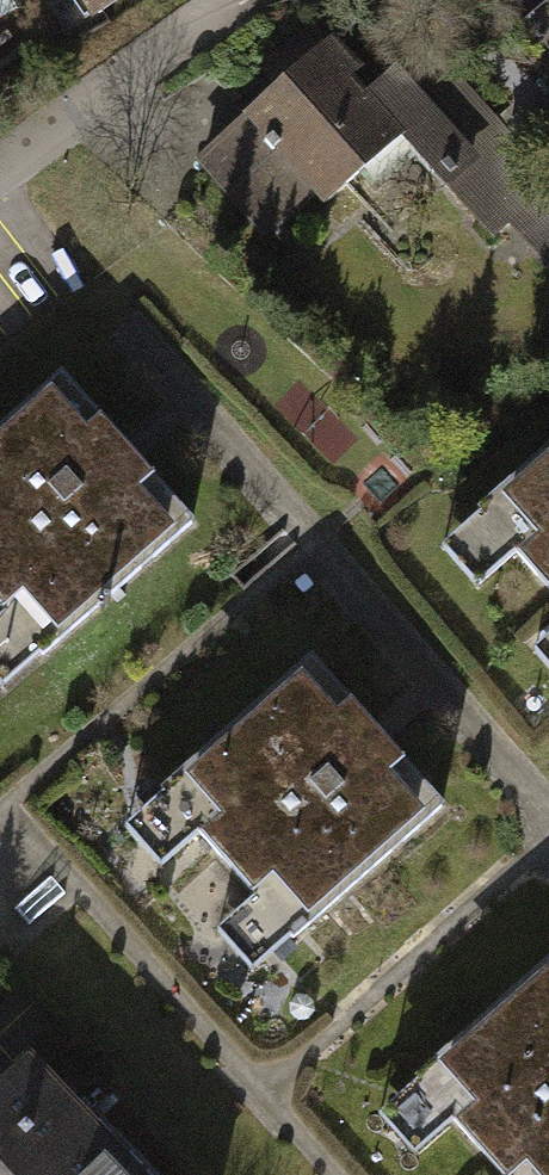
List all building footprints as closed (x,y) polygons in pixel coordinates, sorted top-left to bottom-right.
[(89,38),(138,0),(60,0),(89,38)] [(187,162),(260,243),(311,198),(320,207),(395,140),(490,245),(508,229),(548,275),(548,175),(426,39),(362,97),(344,77),(357,64),(330,34),(187,162)] [(64,394),(0,453),(0,646),(32,680),(192,532),(64,394)] [(461,554),(548,648),(548,473),(461,554)] [(441,814),(313,676),(153,824),(281,962),(441,814)] [(405,1119),(457,1174),(548,1174),(548,986),(405,1119)] [(28,1058),(0,1085),(0,1174),(139,1174),(28,1058)]
